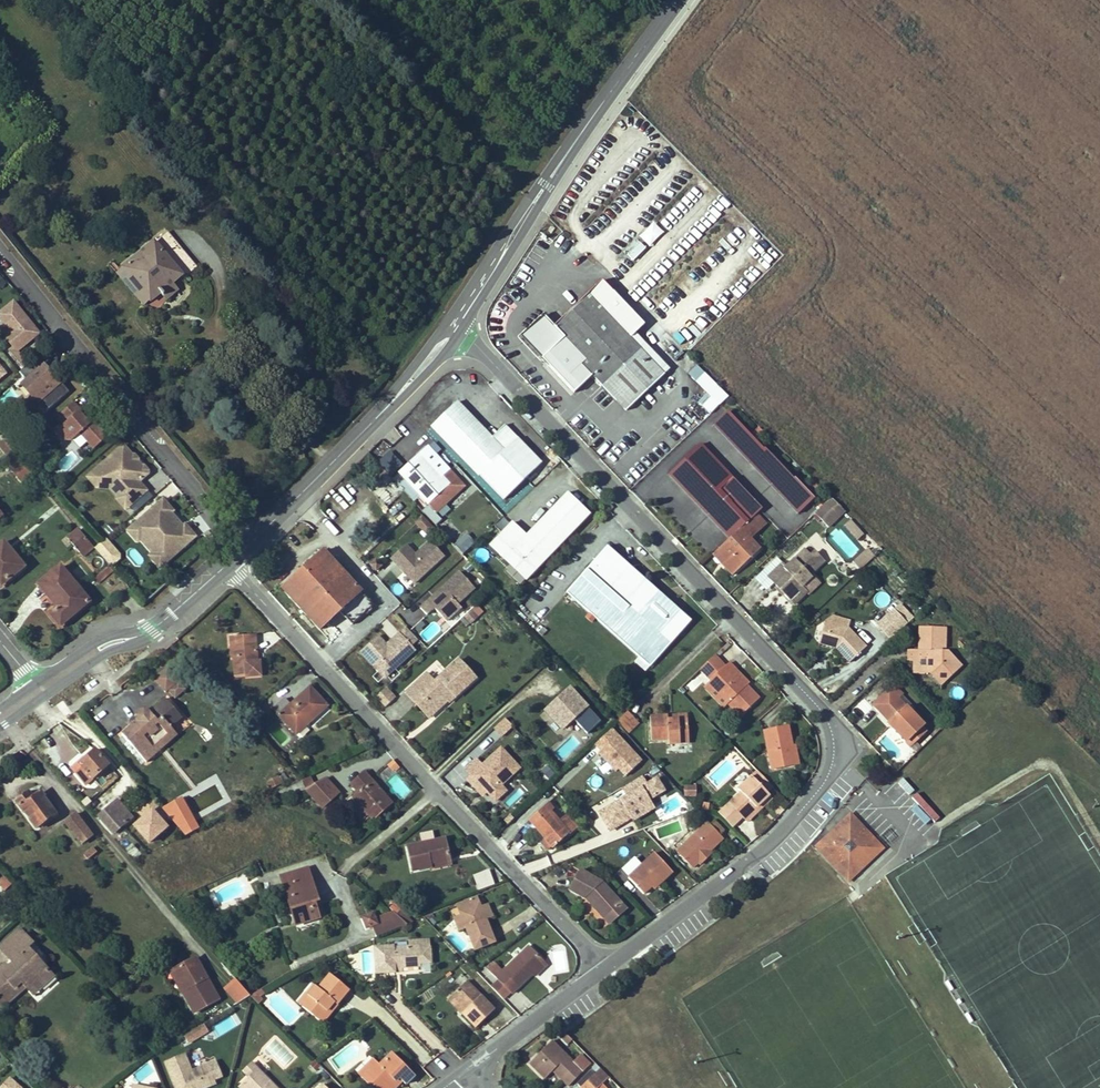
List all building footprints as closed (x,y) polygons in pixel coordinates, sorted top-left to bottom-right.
[(652,221),(628,254),(637,260),(661,228),(652,221)] [(186,274),(196,266),(170,232),(162,239),(172,251),(170,253),(186,274)] [(160,293),(173,283),(182,275),(154,243),(122,269),(149,302),(160,293)] [(149,302),(122,269),(116,273),(144,306),(149,302)] [(173,283),(160,293),(165,300),(179,290),(173,283)] [(550,353),(555,359),(605,311),(589,294),(556,326),(546,315),(523,336),(544,359),(550,353)] [(41,332),(13,298),(0,309),(0,319),(8,329),(0,335),(0,338),(23,365),(27,362),(18,351),(41,332)] [(582,364),(618,401),(657,365),(633,341),(636,337),(623,324),(620,327),(605,311),(555,359),(571,375),(582,364)] [(28,375),(19,383),(43,411),(69,389),(44,360),(35,369),(29,362),(22,368),(28,375)] [(711,413),(729,394),(696,363),(687,373),(707,391),(698,401),(711,413)] [(665,374),(657,365),(618,401),(627,411),(665,374)] [(61,424),(54,430),(66,444),(79,433),(92,448),(106,435),(74,399),(55,416),(61,424)] [(481,475),(507,501),(544,465),(506,426),(493,439),(457,403),(432,427),(480,476),(481,475)] [(714,425),(755,470),(771,455),(763,447),(762,448),(729,411),(714,425)] [(12,451),(5,441),(0,445),(0,447),(6,455),(12,451)] [(125,510),(149,490),(141,480),(150,472),(125,441),(84,475),(98,492),(105,486),(125,510)] [(669,476),(707,516),(739,485),(702,444),(669,476)] [(794,479),(771,455),(755,470),(797,514),(814,498),(795,477),(794,479)] [(399,474),(436,514),(463,487),(448,471),(440,479),(418,456),(399,474)] [(15,469),(23,463),(21,460),(13,466),(15,469)] [(21,481),(31,473),(23,463),(15,469),(13,471),(21,481)] [(748,521),(761,509),(739,485),(707,516),(728,539),(717,550),(727,560),(723,564),(733,574),(760,549),(750,538),(754,534),(745,524),(748,521)] [(491,546),(526,580),(588,513),(566,493),(525,537),(512,524),(491,546)] [(162,496),(125,529),(160,568),(197,535),(162,496)] [(827,528),(843,511),(830,498),(812,515),(827,528)] [(416,524),(426,534),(432,529),(422,519),(416,524)] [(745,524),(754,534),(758,531),(748,521),(745,524)] [(862,536),(849,522),(843,528),(856,541),(862,536)] [(73,545),(84,536),(78,529),(67,538),(73,545)] [(454,543),(463,552),(475,541),(467,532),(454,543)] [(79,553),(90,544),(84,536),(73,545),(79,553)] [(111,566),(123,555),(106,537),(94,548),(111,566)] [(430,538),(415,551),(407,542),(390,557),(414,584),(446,555),(430,538)] [(3,542),(0,545),(0,581),(3,584),(23,567),(3,542)] [(82,556),(93,548),(90,544),(79,553),(82,556)] [(566,592),(604,626),(648,583),(606,546),(566,592)] [(717,550),(713,553),(723,564),(727,560),(717,550)] [(339,612),(351,626),(373,606),(324,552),(282,590),(319,630),(339,612)] [(782,563),(767,577),(789,598),(801,587),(807,580),(805,578),(808,575),(822,561),(813,552),(806,559),(800,552),(786,567),(782,563)] [(864,563),(860,559),(854,564),(858,569),(864,563)] [(376,561),(371,566),(376,571),(381,567),(376,561)] [(50,614),(60,626),(89,603),(60,567),(38,585),(57,608),(50,614)] [(424,602),(446,624),(463,607),(460,603),(476,586),(458,568),(424,602)] [(691,621),(648,583),(604,626),(639,657),(650,667),(691,621)] [(801,587),(789,598),(794,604),(806,592),(801,587)] [(478,604),(464,615),(470,623),(484,612),(478,604)] [(893,611),(906,626),(912,619),(899,606),(893,611)] [(877,627),(890,641),(906,626),(893,611),(877,627)] [(823,622),(816,644),(834,650),(836,647),(833,645),(822,641),(827,624),(847,631),(849,623),(832,616),(823,622)] [(864,649),(847,631),(827,624),(822,641),(833,645),(836,647),(834,650),(848,664),(864,649)] [(939,674),(944,679),(958,665),(945,651),(942,652),(942,648),(943,649),(943,628),(919,628),(918,651),(908,651),(908,663),(914,663),(913,675),(924,674),(927,671),(934,678),(939,674)] [(254,654),(257,654),(256,636),(235,637),(235,646),(230,646),(231,660),(234,660),(235,677),(246,676),(247,679),(260,678),(259,664),(257,664),(254,664),(254,654)] [(419,659),(412,652),(407,656),(414,664),(419,659)] [(727,664),(716,653),(702,667),(712,678),(711,679),(729,700),(728,701),(740,715),(759,697),(747,684),(748,683),(729,662),(727,664)] [(635,662),(646,671),(650,667),(639,657),(635,662)] [(428,674),(407,693),(420,706),(426,700),(437,712),(449,701),(449,698),(454,694),(457,697),(477,678),(460,660),(436,682),(428,674)] [(166,693),(169,691),(176,699),(186,690),(179,681),(180,681),(169,667),(155,679),(166,693)] [(218,673),(212,678),(225,693),(231,687),(218,673)] [(934,678),(939,684),(944,679),(939,674),(934,678)] [(706,687),(723,705),(728,701),(729,700),(711,679),(706,683),(706,687)] [(562,731),(569,725),(581,738),(602,720),(570,684),(542,709),(562,731)] [(910,711),(913,708),(892,686),(873,704),(894,726),(891,729),(904,741),(910,735),(916,740),(925,731),(920,726),(922,724),(910,711)] [(273,711),(296,736),(327,707),(309,689),(290,707),(285,701),(273,711)] [(386,689),(378,697),(388,707),(396,700),(386,689)] [(157,747),(174,731),(172,728),(166,723),(178,712),(166,698),(149,713),(148,712),(145,710),(143,710),(140,711),(138,713),(133,717),(136,722),(122,734),(146,762),(160,750),(157,747)] [(426,700),(420,706),(430,718),(437,712),(426,700)] [(248,716),(255,724),(265,715),(258,707),(248,716)] [(633,717),(627,711),(617,720),(623,726),(633,717)] [(166,723),(172,728),(183,718),(178,712),(166,723)] [(688,743),(687,720),(668,721),(668,716),(650,717),(651,740),(668,739),(668,745),(688,743)] [(504,717),(494,729),(504,736),(513,724),(504,717)] [(629,732),(639,723),(633,717),(623,726),(629,732)] [(268,730),(282,743),(289,737),(274,723),(268,730)] [(786,747),(788,747),(784,727),(766,730),(774,768),(789,765),(786,747)] [(157,747),(160,750),(177,734),(174,731),(157,747)] [(632,765),(638,759),(641,756),(627,741),(618,750),(632,765)] [(481,762),(476,756),(460,771),(491,807),(509,791),(503,784),(522,767),(501,744),(481,762)] [(925,774),(947,750),(942,744),(919,768),(925,774)] [(795,764),(791,746),(788,747),(786,747),(789,765),(795,764)] [(71,768),(85,784),(108,765),(95,750),(80,763),(78,762),(71,768)] [(636,769),(642,763),(638,759),(632,765),(636,769)] [(398,766),(393,761),(390,765),(394,770),(398,766)] [(878,765),(868,777),(882,788),(891,775),(878,765)] [(766,793),(773,787),(758,771),(739,790),(742,793),(730,804),(744,819),(768,796),(766,793)] [(367,815),(372,820),(390,804),(363,774),(351,786),(358,794),(347,805),(360,821),(367,815)] [(266,782),(271,790),(281,785),(277,777),(266,782)] [(310,777),(301,781),(301,782),(302,783),(305,789),(314,785),(310,777)] [(305,789),(305,790),(304,790),(320,808),(337,793),(325,779),(314,785),(305,789)] [(655,785),(668,799),(674,794),(660,780),(655,785)] [(305,789),(302,783),(289,789),(293,796),(304,790),(305,790),(305,789)] [(668,799),(655,785),(646,794),(659,808),(668,799)] [(696,786),(684,787),(685,797),(697,796),(696,786)] [(509,806),(524,793),(519,788),(505,801),(509,806)] [(16,801),(35,828),(55,813),(40,793),(36,796),(30,791),(16,801)] [(181,837),(200,827),(182,794),(163,804),(181,837)] [(155,809),(160,805),(151,795),(136,808),(142,814),(132,823),(149,843),(169,825),(155,809)] [(768,796),(744,819),(747,822),(772,799),(768,796)] [(113,810),(119,804),(117,801),(110,806),(113,810)] [(551,847),(553,849),(577,827),(568,817),(561,824),(550,812),(554,808),(549,803),(529,821),(545,840),(540,844),(547,851),(551,847)] [(119,804),(113,810),(110,806),(98,817),(113,833),(131,818),(119,804)] [(869,840),(873,837),(851,813),(828,836),(830,838),(822,846),(830,855),(827,857),(848,880),(860,868),(854,861),(864,851),(868,856),(877,848),(869,840)] [(64,823),(81,844),(91,836),(75,814),(64,823)] [(708,857),(706,854),(710,851),(723,838),(719,834),(724,829),(714,820),(709,825),(706,822),(696,832),(681,846),(676,851),(692,867),(697,862),(700,865),(708,857)] [(681,846),(696,832),(691,827),(676,842),(681,846)] [(123,843),(127,840),(120,831),(116,835),(123,843)] [(830,838),(828,836),(817,846),(827,857),(830,855),(822,846),(830,838)] [(860,868),(883,847),(873,837),(869,840),(877,848),(868,856),(864,851),(854,861),(860,868)] [(127,840),(123,843),(122,844),(134,859),(139,855),(127,840)] [(430,865),(449,861),(445,840),(407,849),(412,872),(431,868),(430,865)] [(84,855),(88,860),(96,852),(92,848),(84,855)] [(657,881),(660,884),(673,872),(654,853),(629,877),(644,893),(651,886),(657,881)] [(430,865),(431,868),(431,870),(450,866),(449,861),(430,865)] [(312,902),(317,901),(308,869),(280,877),(295,926),(318,919),(312,902)] [(587,901),(606,921),(622,905),(602,883),(580,872),(570,892),(587,901)] [(11,885),(9,883),(3,876),(0,879),(0,884),(5,890),(11,885)] [(746,883),(750,889),(756,884),(752,879),(746,883)] [(657,881),(651,886),(654,889),(660,884),(657,881)] [(183,900),(187,908),(197,903),(193,896),(183,900)] [(481,907),(477,897),(456,905),(460,915),(466,929),(474,950),(495,942),(486,921),(481,907)] [(312,902),(318,919),(322,917),(317,901),(312,902)] [(481,907),(486,921),(493,918),(487,904),(481,907)] [(400,910),(396,915),(407,925),(411,921),(400,910)] [(407,925),(396,915),(393,912),(375,920),(372,914),(362,918),(366,928),(371,926),(376,938),(407,925)] [(454,918),(459,931),(466,929),(460,915),(454,918)] [(11,971),(7,967),(5,965),(0,969),(0,1001),(3,1004),(12,996),(14,998),(19,994),(17,991),(23,985),(26,988),(31,993),(39,986),(41,988),(53,977),(28,949),(33,945),(19,930),(0,947),(0,949),(12,962),(16,967),(11,971)] [(395,968),(403,967),(421,965),(421,963),(432,962),(430,938),(409,940),(410,947),(394,948),(394,946),(375,948),(377,974),(396,973),(395,968)] [(494,973),(512,993),(533,972),(546,960),(531,945),(505,970),(501,966),(494,973)] [(198,966),(195,968),(191,960),(172,970),(185,991),(182,993),(194,1013),(218,1000),(198,966)] [(494,973),(501,966),(494,960),(487,967),(494,973)] [(546,960),(533,972),(536,975),(548,963),(546,960)] [(16,967),(12,962),(7,967),(11,971),(16,967)] [(185,991),(172,970),(169,972),(182,993),(185,991)] [(335,1003),(337,1005),(349,990),(331,975),(318,989),(315,986),(308,995),(310,997),(303,1006),(319,1021),(335,1003)] [(37,1000),(60,983),(57,979),(33,996),(37,1000)] [(227,989),(239,1003),(250,996),(236,979),(227,989)] [(467,1010),(463,1013),(477,1027),(495,1009),(467,981),(453,996),(467,1010)] [(17,991),(19,994),(26,988),(23,985),(17,991)] [(308,995),(315,986),(314,985),(299,1003),(303,1006),(310,997),(308,995)] [(31,993),(33,995),(41,988),(39,986),(31,993)] [(261,990),(250,996),(258,1004),(262,1001),(260,997),(263,994),(261,990)] [(2,1009),(14,998),(12,996),(3,1004),(0,1001),(0,1007),(2,1009)] [(467,1010),(453,996),(449,999),(463,1013),(467,1010)] [(323,1024),(338,1006),(337,1005),(335,1003),(319,1021),(323,1024)] [(187,1043),(209,1032),(204,1023),(183,1034),(187,1043)] [(572,1041),(565,1034),(560,1029),(556,1032),(569,1045),(572,1041)] [(552,1070),(568,1085),(582,1071),(551,1041),(529,1063),(544,1078),(552,1070)] [(394,1086),(391,1083),(397,1077),(401,1080),(404,1083),(412,1075),(391,1053),(378,1065),(375,1063),(363,1074),(375,1087),(374,1087),(392,1087),(394,1086)] [(176,1087),(203,1087),(215,1083),(214,1079),(207,1064),(192,1071),(184,1054),(166,1062),(176,1087)] [(375,1063),(371,1058),(356,1073),(370,1087),(374,1087),(375,1087),(363,1074),(375,1063)] [(215,1061),(207,1064),(214,1079),(221,1076),(215,1061)] [(252,1062),(244,1071),(250,1077),(258,1068),(252,1062)] [(258,1068),(250,1077),(242,1084),(246,1087),(277,1087),(258,1068)] [(607,1077),(599,1068),(592,1074),(601,1083),(607,1077)] [(592,1074),(579,1087),(580,1087),(596,1087),(601,1083),(592,1074)] [(391,1083),(394,1086),(401,1080),(397,1077),(391,1083)] [(8,1079),(0,1087),(18,1087),(8,1079)]
